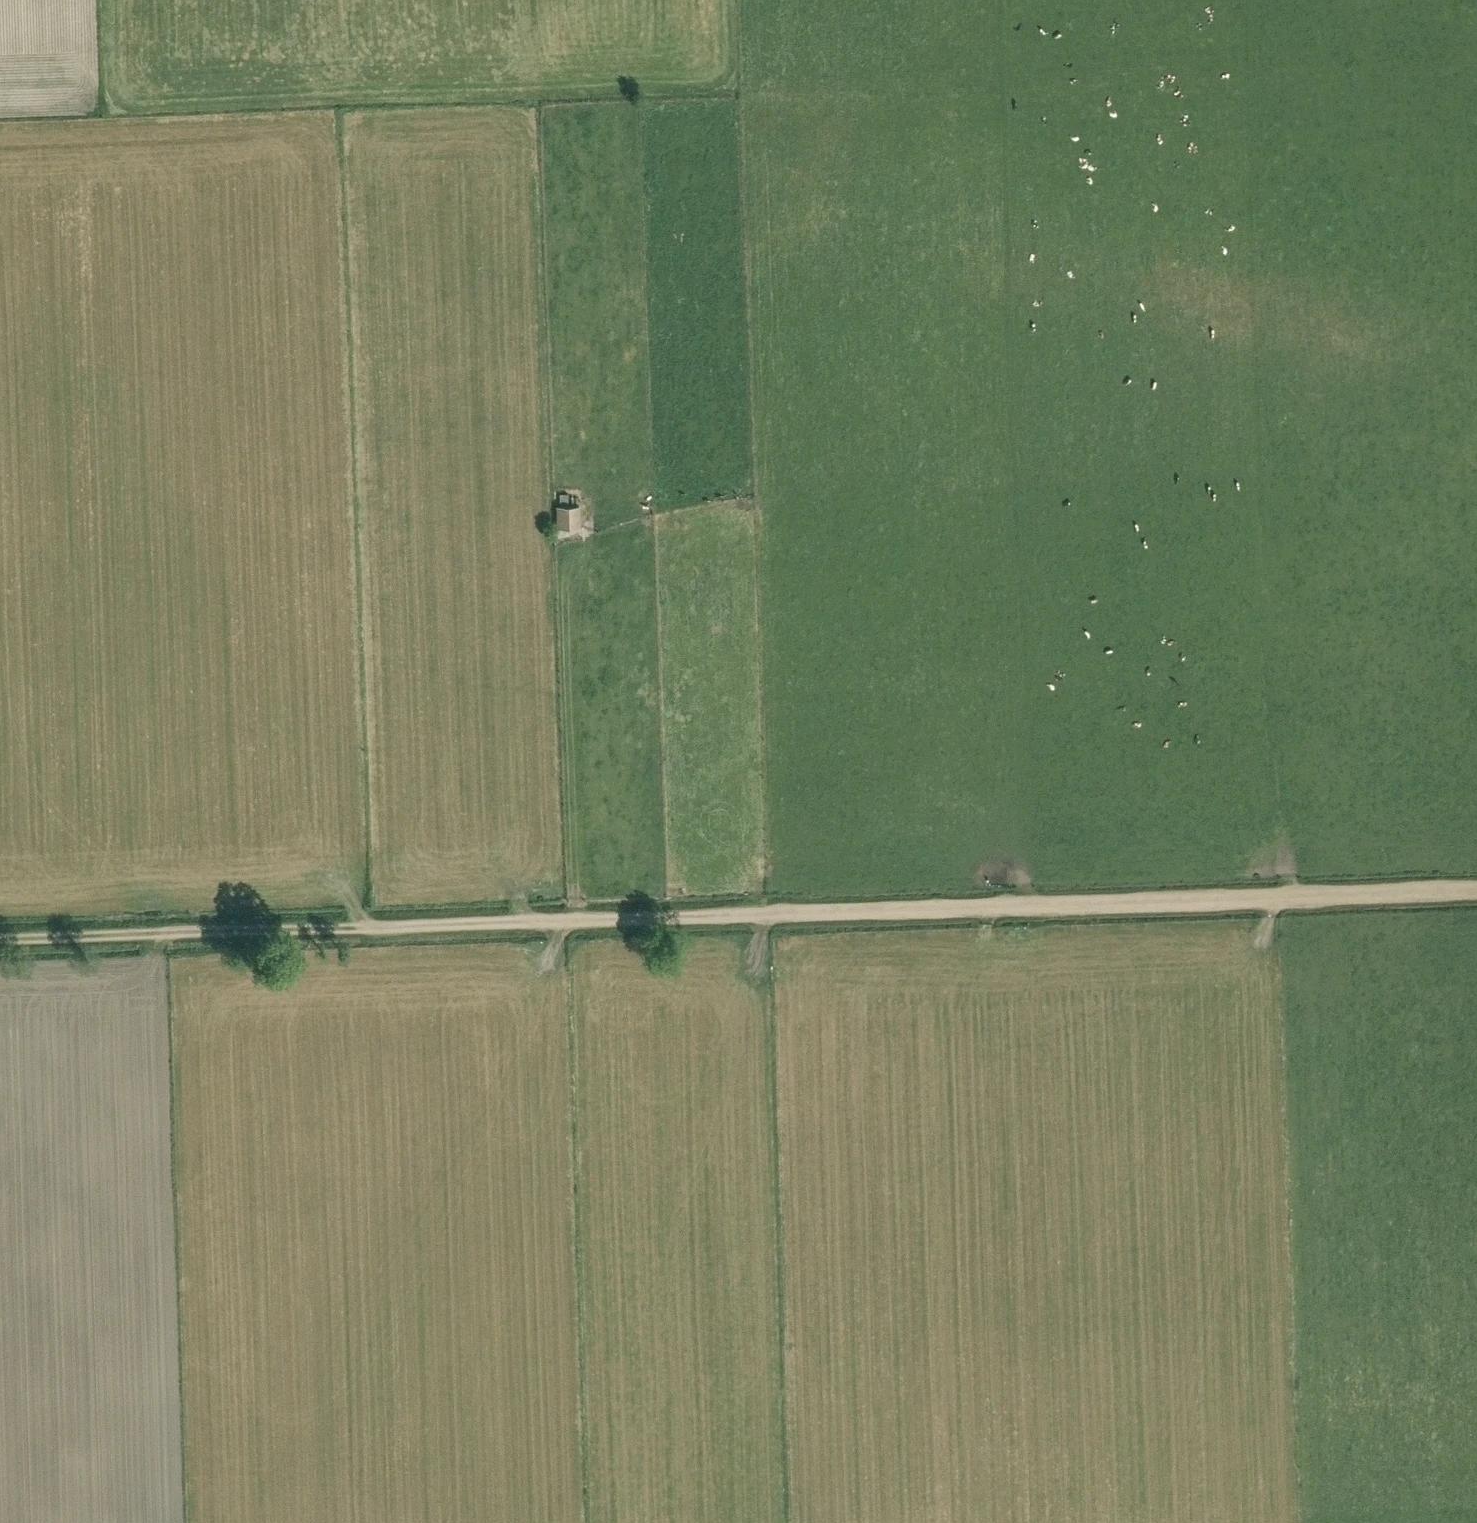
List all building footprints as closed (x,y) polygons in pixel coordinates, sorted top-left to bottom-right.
[(555,514),(579,515),(579,494),(556,493),(555,514)]
